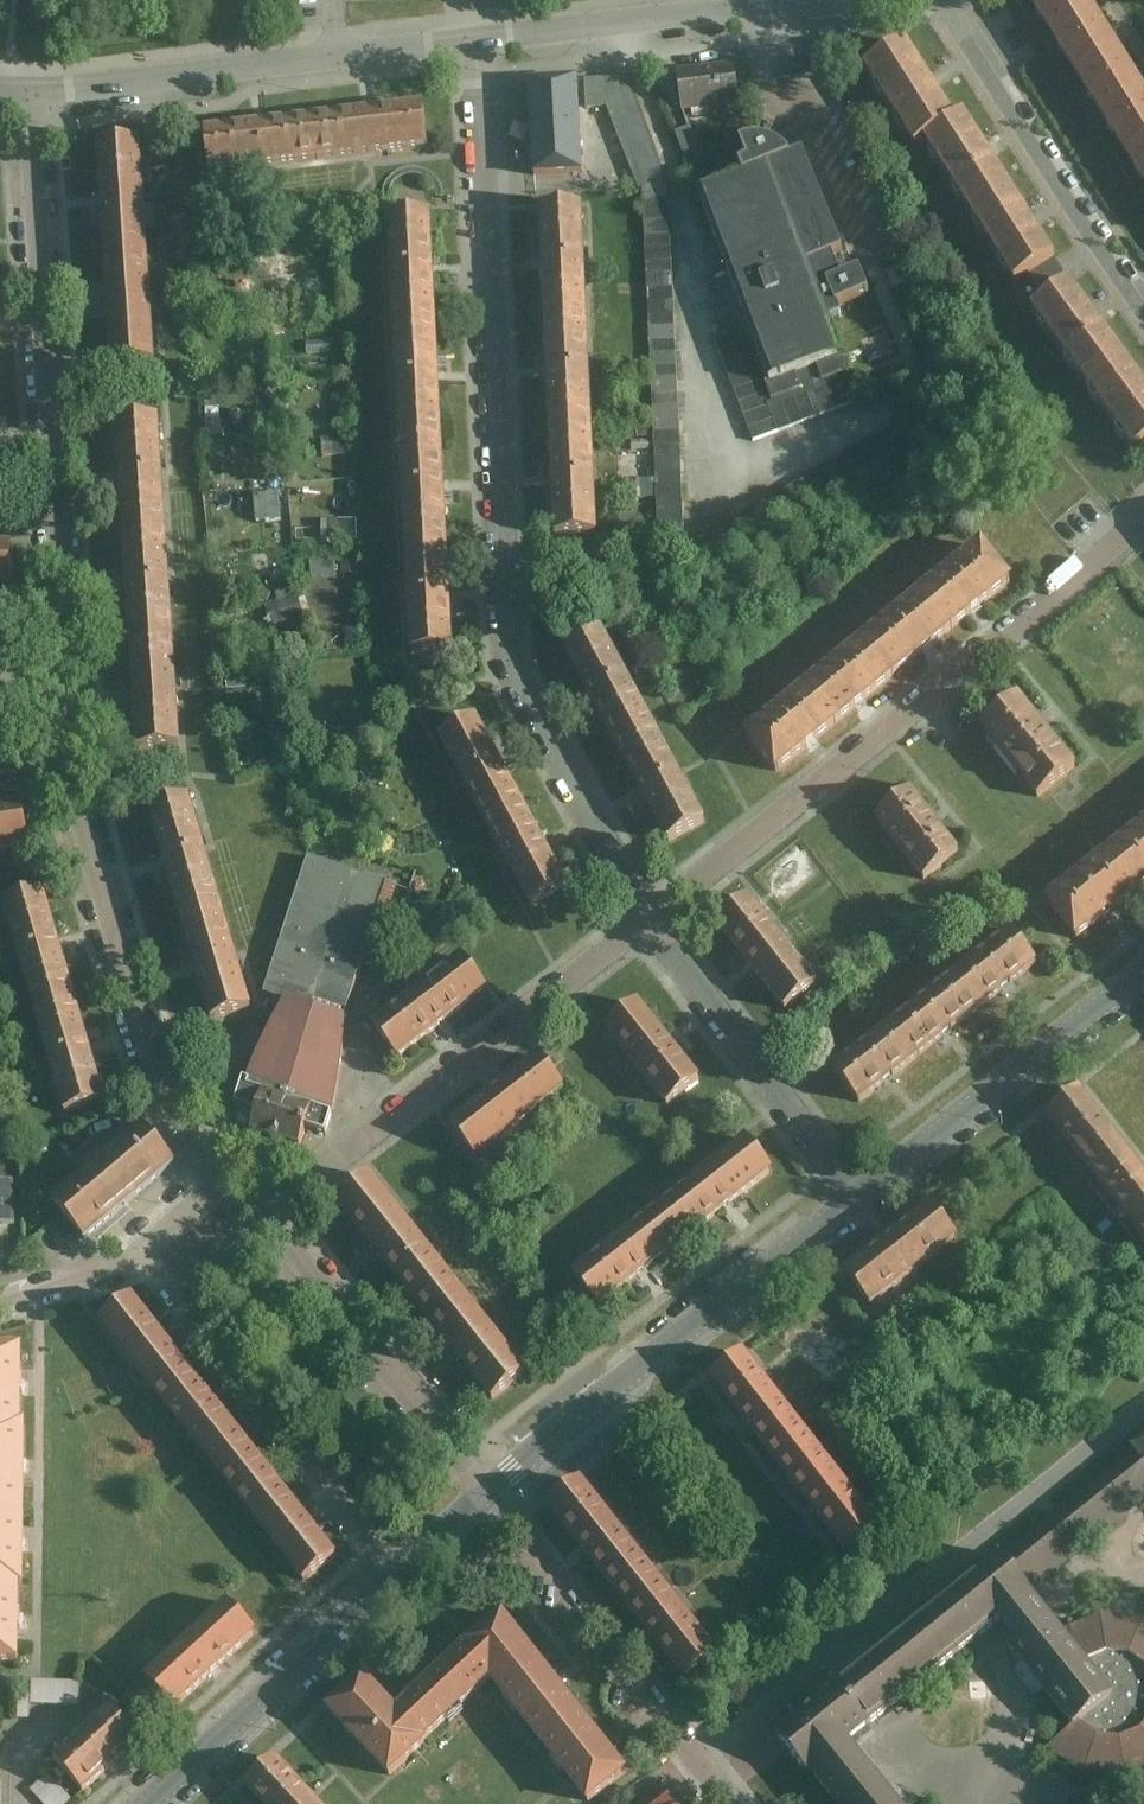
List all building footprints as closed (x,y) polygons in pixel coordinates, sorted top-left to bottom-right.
[(1069,66),(1112,43),(1086,0),(1027,0),(1069,66)] [(864,65),(915,147),(924,142),(955,123),(904,41),(864,65)] [(1069,66),(1124,152),(1143,140),(1143,94),(1112,43),(1069,66)] [(731,66),(674,74),(681,113),(738,102),(731,66)] [(660,541),(684,541),(667,181),(626,78),(585,80),(587,110),(606,108),(642,190),(660,541)] [(525,82),(527,127),(579,125),(577,80),(525,82)] [(313,120),(317,160),(427,148),(423,108),(313,120)] [(924,142),(969,208),(1008,184),(963,118),(955,123),(924,142)] [(209,173),(317,160),(313,120),(204,133),(209,173)] [(528,174),(580,172),(579,125),(527,127),(528,174)] [(700,159),(687,128),(675,133),(688,164),(700,159)] [(741,175),(695,193),(743,330),(715,341),(753,443),(860,401),(849,373),(853,371),(842,345),(839,346),(828,321),(841,316),(837,306),(869,293),(858,269),(839,276),(830,255),(841,251),(802,152),(787,157),(785,152),(780,148),(776,145),(770,141),(764,139),(760,138),(756,137),(751,137),(746,138),(742,138),(736,140),(746,160),(737,164),(741,175)] [(1124,152),(1143,184),(1143,140),(1124,152)] [(166,167),(164,141),(150,142),(152,168),(166,167)] [(103,254),(148,251),(141,145),(97,148),(103,254)] [(969,208),(1016,283),(1055,259),(1008,184),(969,208)] [(543,317),(586,315),(582,207),(539,209),(543,317)] [(392,326),(437,323),(431,215),(388,217),(392,326)] [(148,251),(103,254),(109,365),(155,362),(148,251)] [(1085,380),(1123,354),(1070,280),(1030,308),(1085,380)] [(590,424),(586,315),(543,317),(548,425),(590,424)] [(398,434),(442,432),(437,323),(392,326),(398,434)] [(1143,444),(1143,384),(1123,354),(1085,380),(1134,450),(1143,444)] [(122,530),(165,528),(161,420),(117,422),(122,530)] [(597,533),(590,424),(548,425),(553,536),(597,533)] [(447,541),(442,432),(398,434),(404,543),(447,541)] [(173,637),(165,528),(122,530),(129,640),(173,637)] [(452,650),(447,541),(404,543),(410,652),(452,650)] [(1011,583),(979,542),(922,589),(954,628),(1011,583)] [(0,544),(0,587),(11,588),(11,544),(0,544)] [(922,589),(858,641),(892,679),(954,628),(922,589)] [(273,623),(302,614),(294,591),(266,600),(273,623)] [(598,629),(557,650),(610,745),(652,725),(598,629)] [(181,745),(173,637),(129,640),(137,749),(181,745)] [(892,679),(858,641),(801,688),(834,727),(892,679)] [(834,727),(801,688),(739,738),(771,778),(834,727)] [(1076,768),(1018,698),(979,731),(1037,800),(1076,768)] [(476,719),(438,737),(483,822),(521,802),(476,719)] [(652,725),(610,745),(665,842),(705,822),(652,725)] [(959,854),(909,793),(872,824),(921,884),(959,854)] [(176,914),(219,904),(188,799),(146,810),(176,914)] [(567,887),(521,802),(483,822),(528,907),(567,887)] [(0,808),(0,853),(28,848),(21,805),(0,808)] [(1113,852),(1143,888),(1143,828),(1113,852)] [(1042,906),(1074,947),(1143,893),(1143,888),(1113,852),(1042,906)] [(235,1083),(226,1110),(250,1119),(244,1134),(298,1150),(302,1136),(323,1142),(330,1118),(339,1076),(344,1018),(387,885),(306,861),(259,996),(269,999),(256,1025),(265,1029),(240,1085),(235,1083)] [(3,905),(33,1011),(76,999),(44,894),(3,905)] [(813,981),(747,900),(714,927),(780,1008),(813,981)] [(250,1009),(219,904),(176,914),(208,1020),(250,1009)] [(1036,964),(1012,934),(954,980),(979,1010),(1036,964)] [(392,1063),(487,992),(460,957),(366,1028),(392,1063)] [(954,980),(891,1029),(917,1059),(979,1010),(954,980)] [(106,1106),(76,999),(33,1011),(63,1118),(106,1106)] [(696,1085),(637,1007),(604,1032),(662,1111),(696,1085)] [(858,1105),(917,1059),(891,1029),(832,1074),(858,1105)] [(475,1160),(563,1090),(536,1056),(448,1127),(475,1160)] [(1126,1149),(1080,1092),(1048,1118),(1093,1175),(1126,1149)] [(177,1168),(143,1130),(107,1161),(102,1156),(85,1171),(90,1176),(55,1206),(85,1243),(177,1168)] [(685,1239),(771,1171),(748,1144),(662,1211),(685,1239)] [(1126,1149),(1093,1175),(1141,1235),(1143,1232),(1143,1173),(1126,1149)] [(448,1277),(373,1179),(335,1207),(412,1304),(448,1277)] [(12,1187),(0,1187),(0,1228),(14,1228),(12,1187)] [(958,1244),(932,1209),(843,1277),(870,1311),(958,1244)] [(685,1239),(662,1211),(572,1279),(595,1308),(685,1239)] [(526,1373),(448,1277),(412,1304),(489,1402),(526,1373)] [(133,1298),(99,1322),(170,1410),(204,1387),(133,1298)] [(24,1413),(24,1336),(0,1336),(0,1413),(24,1413)] [(780,1466),(811,1442),(744,1358),(713,1380),(780,1466)] [(170,1410),(236,1496),(270,1472),(204,1387),(170,1410)] [(0,1413),(0,1506),(28,1505),(29,1412),(24,1413),(0,1413)] [(837,1803),(907,1803),(854,1740),(1004,1618),(1014,1630),(1006,1637),(1076,1724),(1048,1747),(1084,1773),(1127,1778),(1143,1771),(1143,1615),(1102,1611),(1065,1626),(1035,1588),(1143,1505),(1143,1428),(1130,1440),(1139,1450),(773,1729),(837,1803)] [(880,1527),(811,1442),(780,1466),(848,1551),(880,1527)] [(270,1472),(236,1496),(306,1580),(337,1557),(270,1472)] [(615,1597),(649,1569),(582,1484),(546,1510),(615,1597)] [(28,1505),(0,1506),(0,1579),(23,1579),(28,1579),(28,1505)] [(718,1653),(649,1569),(615,1597),(683,1682),(718,1653)] [(23,1579),(0,1579),(0,1654),(23,1655),(23,1579)] [(227,1603),(147,1678),(175,1708),(256,1633),(227,1603)] [(503,1617),(467,1646),(468,1648),(492,1677),(589,1801),(625,1772),(611,1754),(612,1751),(605,1743),(603,1743),(559,1687),(560,1686),(553,1677),(551,1678),(503,1617)] [(364,1677),(330,1709),(391,1774),(425,1743),(424,1741),(492,1677),(468,1648),(397,1712),(364,1677)] [(81,1679),(33,1678),(32,1694),(20,1693),(19,1719),(31,1719),(32,1703),(80,1704),(81,1679)] [(111,1704),(54,1760),(85,1792),(141,1736),(111,1704)] [(247,1787),(263,1803),(329,1803),(280,1754),(247,1787)] [(48,1773),(31,1790),(44,1803),(68,1803),(73,1799),(48,1773)] [(665,1788),(644,1803),(679,1803),(665,1788)]
